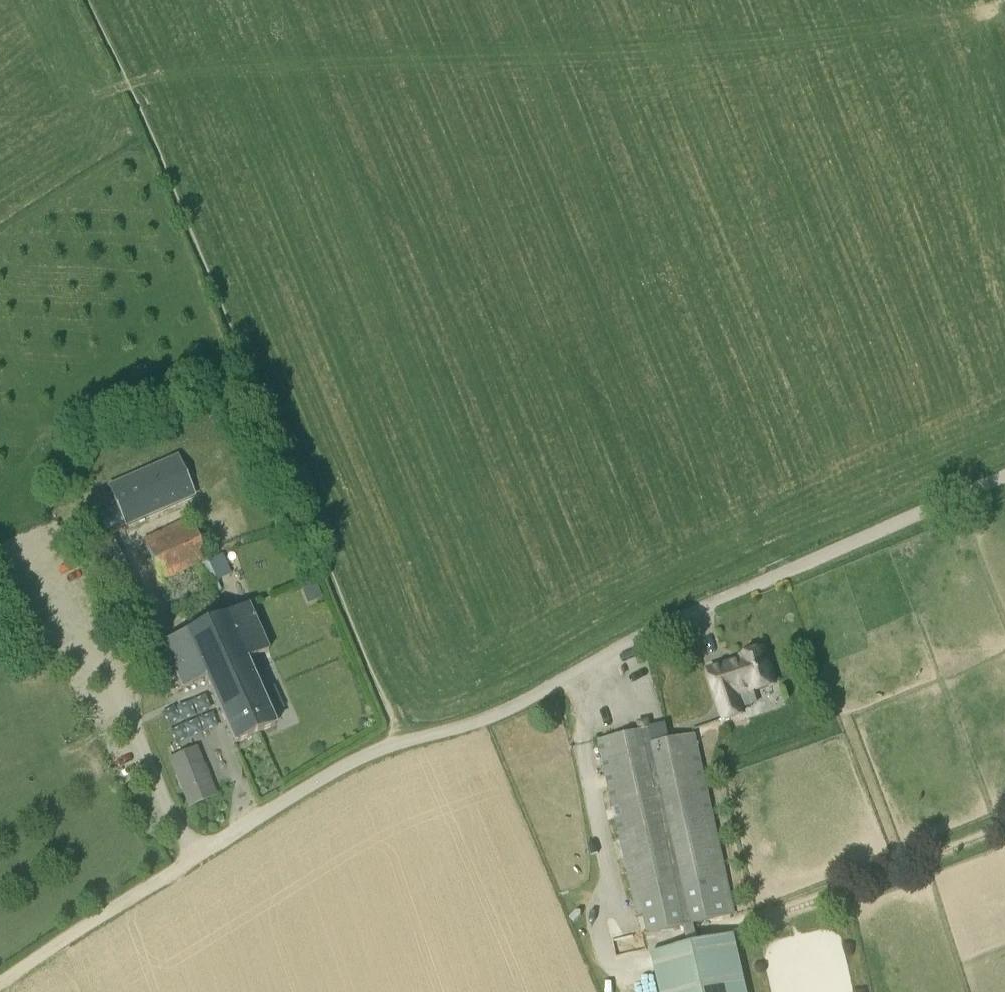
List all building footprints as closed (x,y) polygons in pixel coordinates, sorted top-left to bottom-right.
[(125,531),(190,503),(179,478),(114,506),(125,531)] [(175,610),(223,589),(189,519),(142,539),(175,610)] [(234,743),(275,726),(246,660),(268,650),(248,604),(162,642),(182,688),(205,678),(234,743)] [(710,672),(726,721),(747,715),(740,693),(774,683),(763,650),(742,657),(743,661),(710,672)] [(276,685),(263,691),(273,712),(287,706),(276,685)] [(695,736),(667,742),(654,745),(650,729),(599,740),(623,845),(715,824),(695,736)] [(189,808),(218,796),(197,747),(168,759),(189,808)] [(643,915),(647,933),(735,913),(715,824),(623,845),(638,916),(643,915)] [(734,935),(651,954),(660,991),(747,991),(734,935)]
